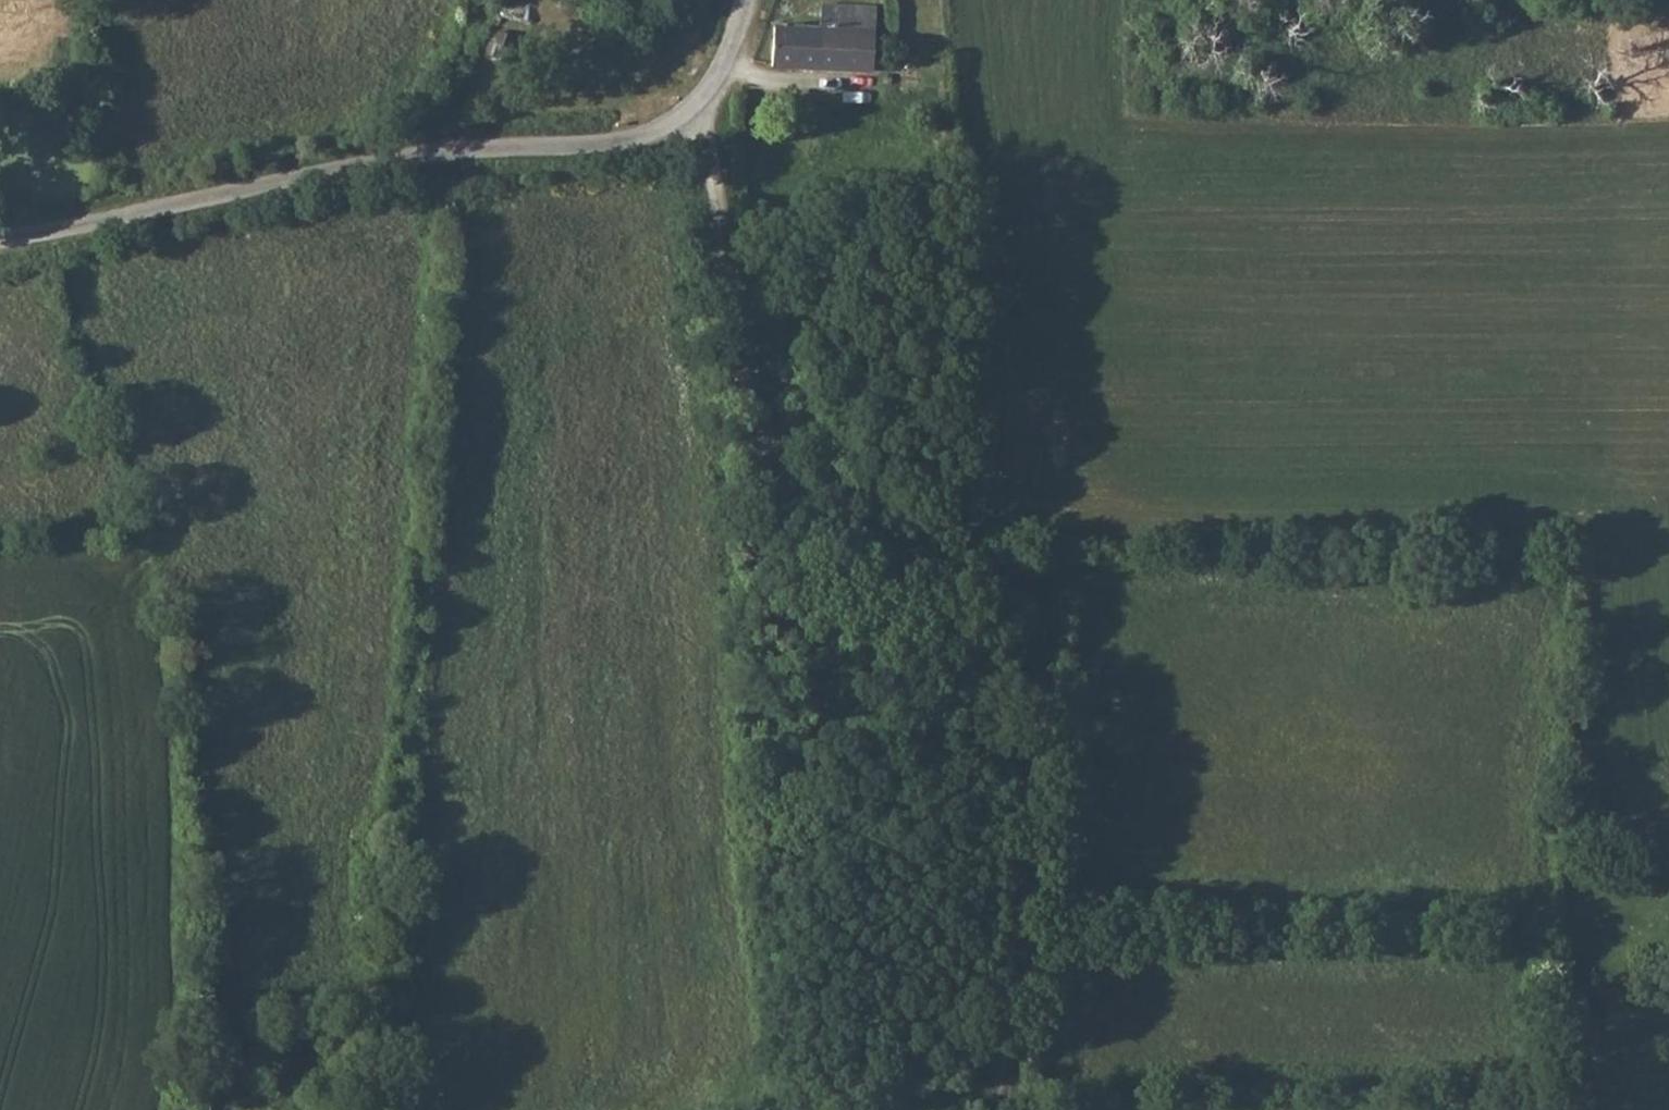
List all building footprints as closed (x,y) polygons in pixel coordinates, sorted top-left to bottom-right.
[(772,25),(770,65),(869,70),(872,4),(820,2),(820,26),(772,25)]
